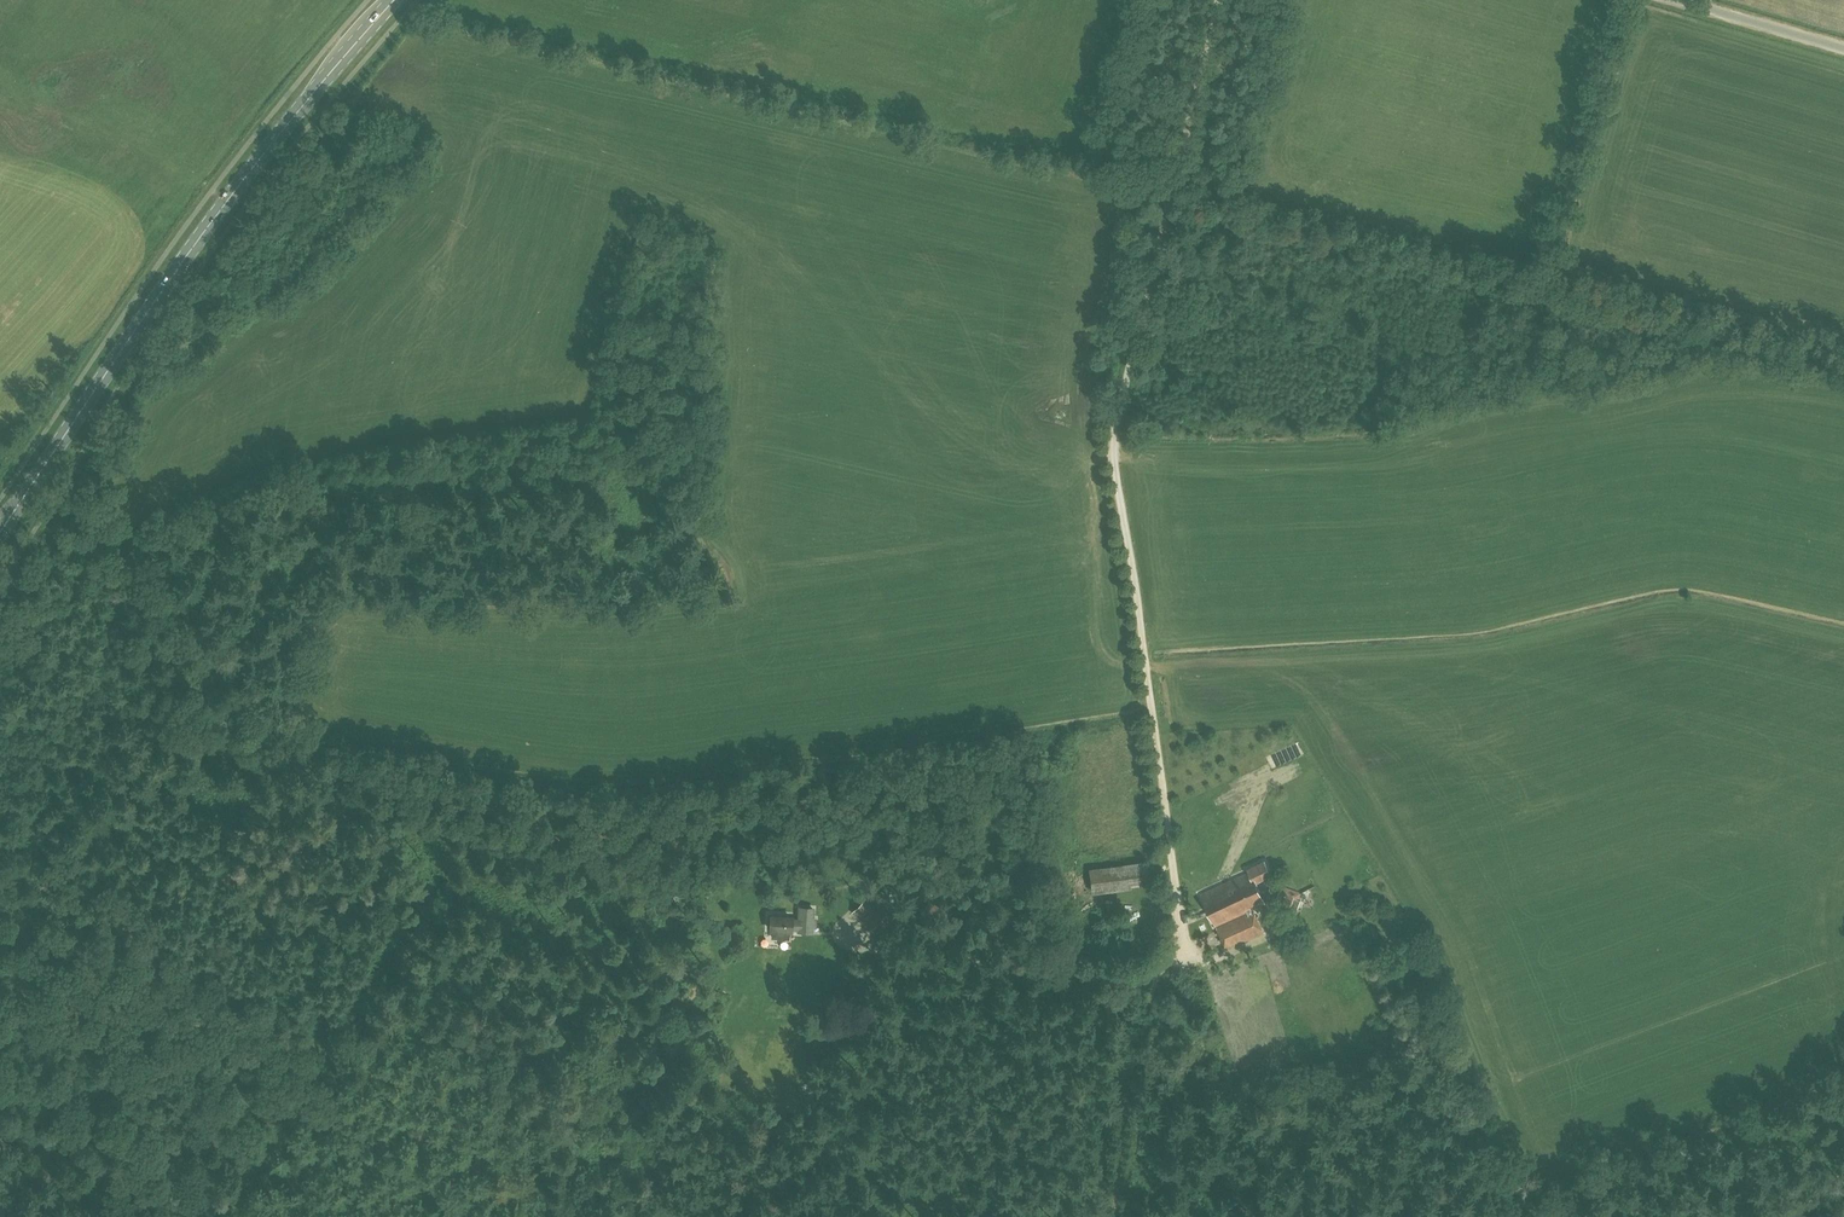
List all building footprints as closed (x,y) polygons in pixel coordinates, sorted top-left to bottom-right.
[(389,13),(382,22),(387,25),(394,16),(389,13)] [(1249,872),(1202,894),(1227,949),(1264,932),(1254,909),(1266,903),(1263,896),(1256,882),(1272,874),(1265,861),(1248,869),(1249,872)] [(1300,893),(1282,886),(1276,901),(1294,908),(1300,893)] [(866,898),(854,911),(860,917),(868,909),(879,920),(883,916),(866,898)] [(769,916),(768,926),(771,926),(771,929),(773,929),(773,937),(788,938),(789,930),(812,931),(812,926),(815,926),(815,918),(813,918),(813,908),(800,907),(799,920),(792,920),(792,917),(769,916)]
